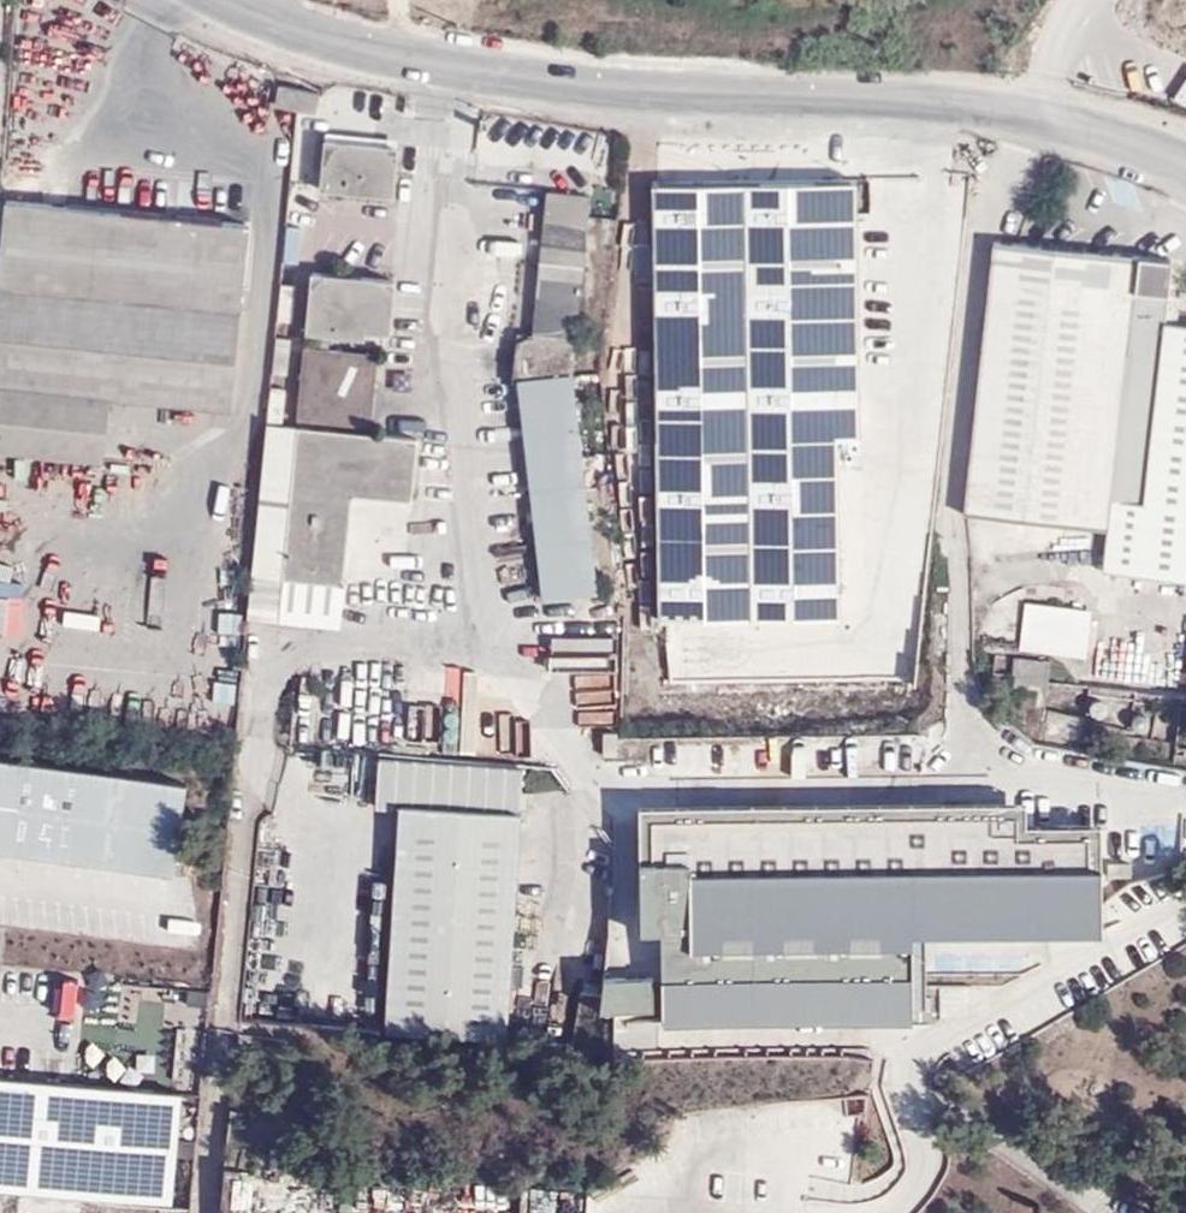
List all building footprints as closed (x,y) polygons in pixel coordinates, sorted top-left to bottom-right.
[(283,95),(303,98),(305,77),(285,73),(283,95)] [(1185,103),(1185,76),(1173,94),(1185,103)] [(394,193),(399,143),(324,136),(320,187),(394,193)] [(662,625),(843,625),(841,445),(859,444),(852,184),(655,189),(662,625)] [(589,193),(549,190),(535,334),(519,332),(515,378),(522,377),(546,597),(597,592),(573,372),(589,193)] [(0,281),(0,385),(111,396),(232,407),(249,222),(7,200),(0,281)] [(1185,583),(1185,327),(1163,324),(1169,259),(995,241),(965,514),(1107,529),(1102,570),(1185,583)] [(297,419),(370,426),(376,354),(330,348),(331,334),(364,337),(365,329),(388,331),(393,278),(312,270),(306,331),(316,332),(314,347),(304,346),(297,419)] [(0,385),(0,451),(75,458),(103,461),(109,396),(0,385)] [(416,437),(269,425),(247,623),(341,631),(351,496),(410,502),(416,437)] [(103,461),(75,458),(71,501),(99,503),(103,461)] [(1017,650),(1085,658),(1092,609),(1023,600),(1017,650)] [(1121,620),(1114,682),(1184,690),(1185,673),(1185,628),(1121,620)] [(1012,683),(1045,685),(1047,660),(1014,657),(1012,683)] [(191,778),(0,753),(0,847),(178,872),(191,778)] [(504,1042),(520,812),(523,766),(380,758),(377,808),(397,809),(384,1035),(504,1042)] [(1097,931),(1094,821),(1021,823),(1020,799),(633,808),(636,933),(654,933),(655,975),(598,977),(598,1013),(626,1012),(627,1038),(689,1037),(689,1031),(723,1031),(724,1044),(799,1043),(798,1026),(927,1023),(926,970),(1046,967),(1045,932),(1097,931)] [(187,1090),(0,1074),(0,1187),(176,1202),(187,1090)]
